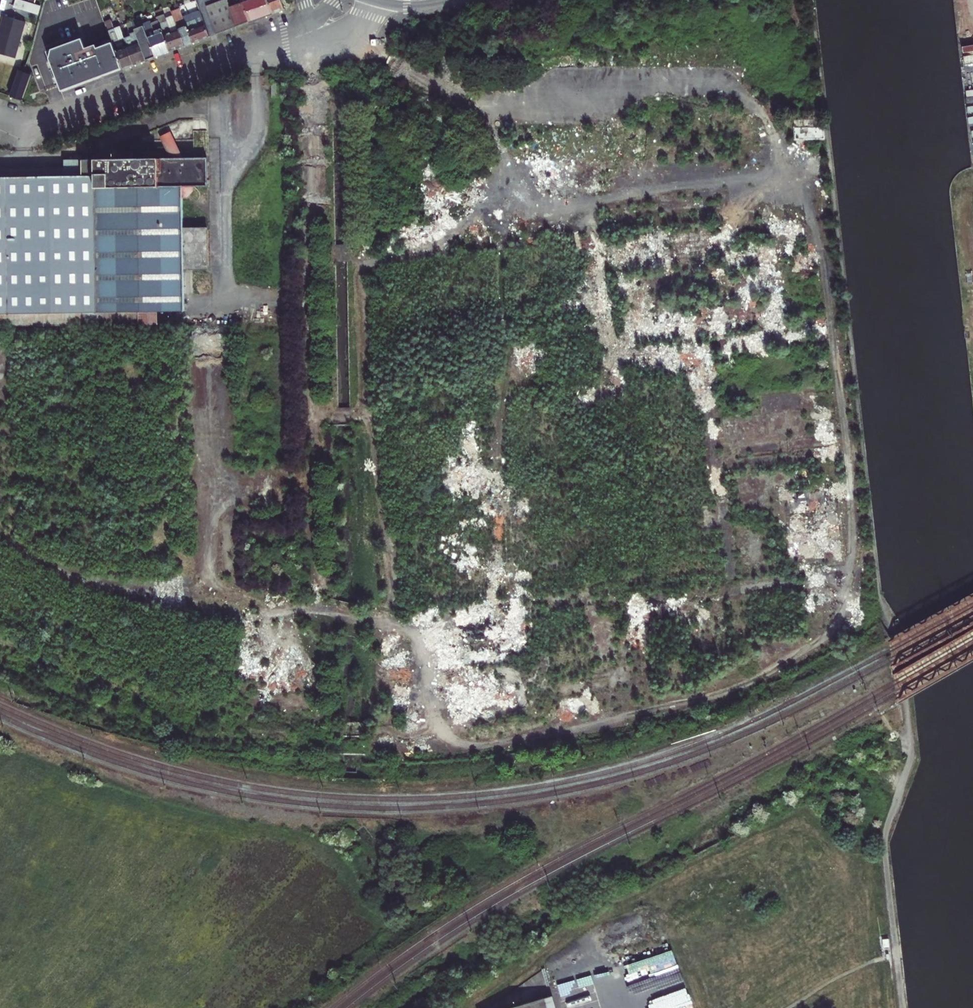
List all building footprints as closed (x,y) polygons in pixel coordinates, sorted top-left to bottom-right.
[(267,0),(254,0),(242,4),(249,23),(272,14),(267,0)] [(284,10),(281,0),(267,0),(272,14),(284,10)] [(226,1),(220,3),(225,17),(231,15),(229,9),(226,1)] [(220,3),(213,6),(218,19),(225,17),(220,3)] [(249,23),(242,4),(229,9),(231,15),(236,27),(249,23)] [(218,19),(213,6),(207,8),(212,21),(218,19)] [(192,44),(183,18),(180,9),(172,12),(179,30),(171,33),(165,15),(157,18),(158,21),(170,52),(192,44)] [(200,12),(183,18),(192,44),(209,37),(200,12)] [(236,27),(231,15),(225,17),(229,30),(236,28),(236,27)] [(4,16),(0,32),(0,54),(16,59),(25,22),(4,16)] [(225,17),(218,19),(223,32),(229,30),(225,17)] [(223,32),(218,19),(212,21),(217,35),(223,32)] [(135,32),(146,61),(170,52),(158,21),(135,30),(135,32)] [(134,65),(128,46),(125,39),(119,41),(112,22),(106,24),(111,39),(113,43),(123,69),(134,65)] [(134,44),(128,46),(134,65),(146,61),(135,32),(131,33),(134,44)] [(61,91),(123,69),(113,43),(98,49),(97,45),(86,49),(82,39),(47,51),(61,91)] [(972,75),(972,48),(961,49),(965,76),(972,75)] [(22,100),(31,74),(19,70),(10,95),(22,100)] [(796,128),(797,140),(826,140),(824,128),(796,128)] [(169,154),(177,150),(170,134),(161,138),(169,154)] [(157,310),(183,310),(183,300),(183,264),(207,264),(207,229),(182,229),(182,185),(206,185),(206,157),(127,157),(95,157),(95,177),(0,178),(0,328),(103,327),(181,326),(181,320),(157,319),(157,310)] [(95,177),(95,157),(75,158),(75,168),(0,169),(0,178),(95,177)] [(545,994),(504,1007),(550,1007),(545,994)]
